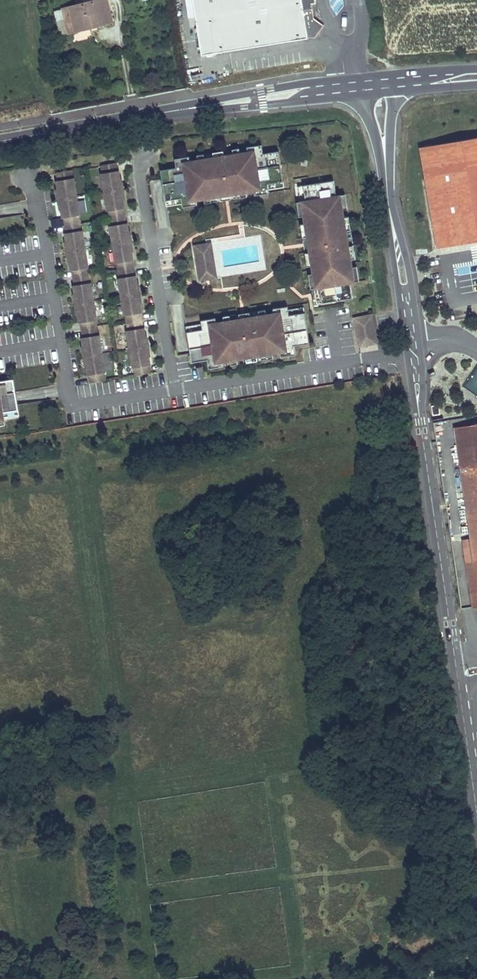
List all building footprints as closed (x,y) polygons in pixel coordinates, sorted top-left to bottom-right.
[(63,10),(68,33),(78,30),(77,28),(93,24),(94,27),(111,21),(106,0),(100,0),(63,10)] [(202,54),(316,34),(325,22),(315,15),(312,0),(193,0),(202,54)] [(419,147),(439,249),(476,242),(476,138),(419,147)] [(179,168),(163,171),(168,201),(183,199),(184,203),(192,202),(192,207),(199,206),(198,201),(206,199),(207,204),(214,203),(213,198),(242,194),(242,199),(249,198),(249,193),(256,192),(257,196),(264,195),(263,190),(271,189),(270,185),(286,183),(281,152),(266,154),(265,150),(257,152),(257,147),(249,148),(250,153),(243,154),(242,149),(235,150),(236,155),(207,160),(206,155),(199,156),(200,161),(192,162),(192,157),(185,158),(186,163),(178,164),(179,168)] [(121,160),(102,163),(133,374),(153,372),(121,160)] [(74,171),(59,173),(60,181),(59,181),(60,190),(59,190),(60,196),(61,196),(63,204),(61,205),(62,210),(64,210),(65,218),(66,218),(69,233),(67,234),(69,242),(67,243),(68,248),(70,248),(71,257),(70,257),(71,262),(72,262),(73,271),(74,271),(77,286),(76,286),(77,295),(76,295),(77,300),(78,300),(79,309),(78,309),(79,315),(80,314),(81,323),(83,323),(85,338),(84,338),(85,347),(84,347),(85,353),(86,352),(88,361),(86,361),(87,367),(88,367),(90,375),(91,375),(92,383),(107,381),(106,373),(107,373),(101,336),(100,336),(98,321),(99,320),(93,283),(92,283),(89,268),(91,268),(85,231),(84,231),(81,216),(82,216),(76,179),(75,179),(74,171)] [(336,181),(305,186),(308,201),(304,202),(305,210),(300,210),(301,217),(306,216),(307,224),(302,225),(304,232),(308,231),(313,260),(308,260),(309,267),(314,267),(315,274),(310,275),(312,282),(316,281),(318,289),(322,288),(324,304),(355,299),(352,284),(356,283),(355,275),(360,274),(359,267),(354,268),(353,260),(358,260),(357,253),(352,254),(347,225),(352,224),(351,217),(346,218),(345,210),(350,210),(349,203),(344,204),(343,196),(339,197),(336,181)] [(209,244),(196,246),(202,281),(215,279),(209,245),(209,244)] [(213,244),(209,245),(215,279),(218,278),(213,244)] [(204,330),(189,332),(194,363),(209,360),(210,364),(217,363),(218,368),(225,367),(224,362),(232,361),(233,366),(240,365),(239,360),(267,355),(268,360),(275,359),(274,354),(282,353),(283,358),(290,357),(289,352),(297,351),(296,347),(312,344),(307,314),(291,316),(291,312),(283,313),(282,308),(275,309),(276,314),(268,316),(268,311),(261,312),(261,317),(233,321),(232,316),(225,317),(226,322),(218,324),(217,319),(211,320),(211,325),(204,326),(204,330)] [(374,320),(355,323),(360,348),(379,344),(374,320)] [(476,395),(476,366),(464,386),(476,395)] [(6,420),(5,413),(20,410),(15,379),(0,382),(0,421),(6,420)] [(470,400),(474,394),(465,388),(461,394),(470,400)] [(433,405),(435,416),(442,415),(440,404),(433,405)] [(469,426),(475,468),(460,470),(471,540),(462,542),(473,609),(476,609),(476,425),(469,426)]
